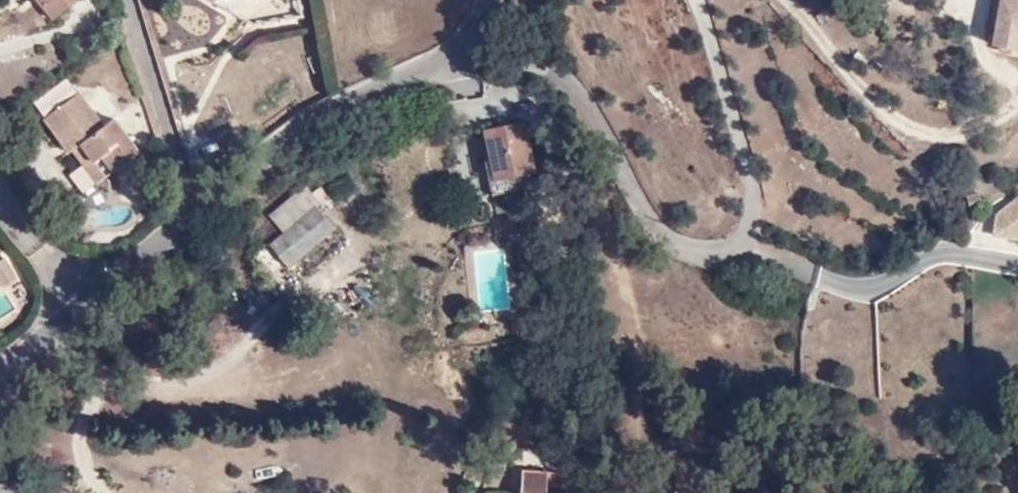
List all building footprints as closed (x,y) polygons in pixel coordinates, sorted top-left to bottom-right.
[(958,20),(983,23),(986,0),(960,0),(958,20)] [(988,43),(1011,49),(1014,36),(1017,37),(1017,0),(993,0),(988,43)] [(80,136),(104,166),(136,142),(112,110),(102,117),(75,82),(39,109),(54,129),(67,119),(80,136)] [(481,122),(488,172),(527,163),(519,116),(481,122)] [(67,119),(54,129),(66,146),(73,141),(80,136),(67,119)] [(73,141),(97,172),(104,166),(80,136),(73,141)] [(81,166),(67,175),(80,194),(94,184),(81,166)] [(284,191),(247,220),(260,239),(298,209),(284,191)] [(991,224),(989,241),(1017,243),(1017,202),(991,224)] [(2,249),(0,250),(0,279),(15,270),(2,249)] [(514,476),(528,462),(514,461),(514,476)] [(543,464),(528,462),(514,476),(512,491),(527,491),(527,492),(573,492),(542,492),(543,464)]
